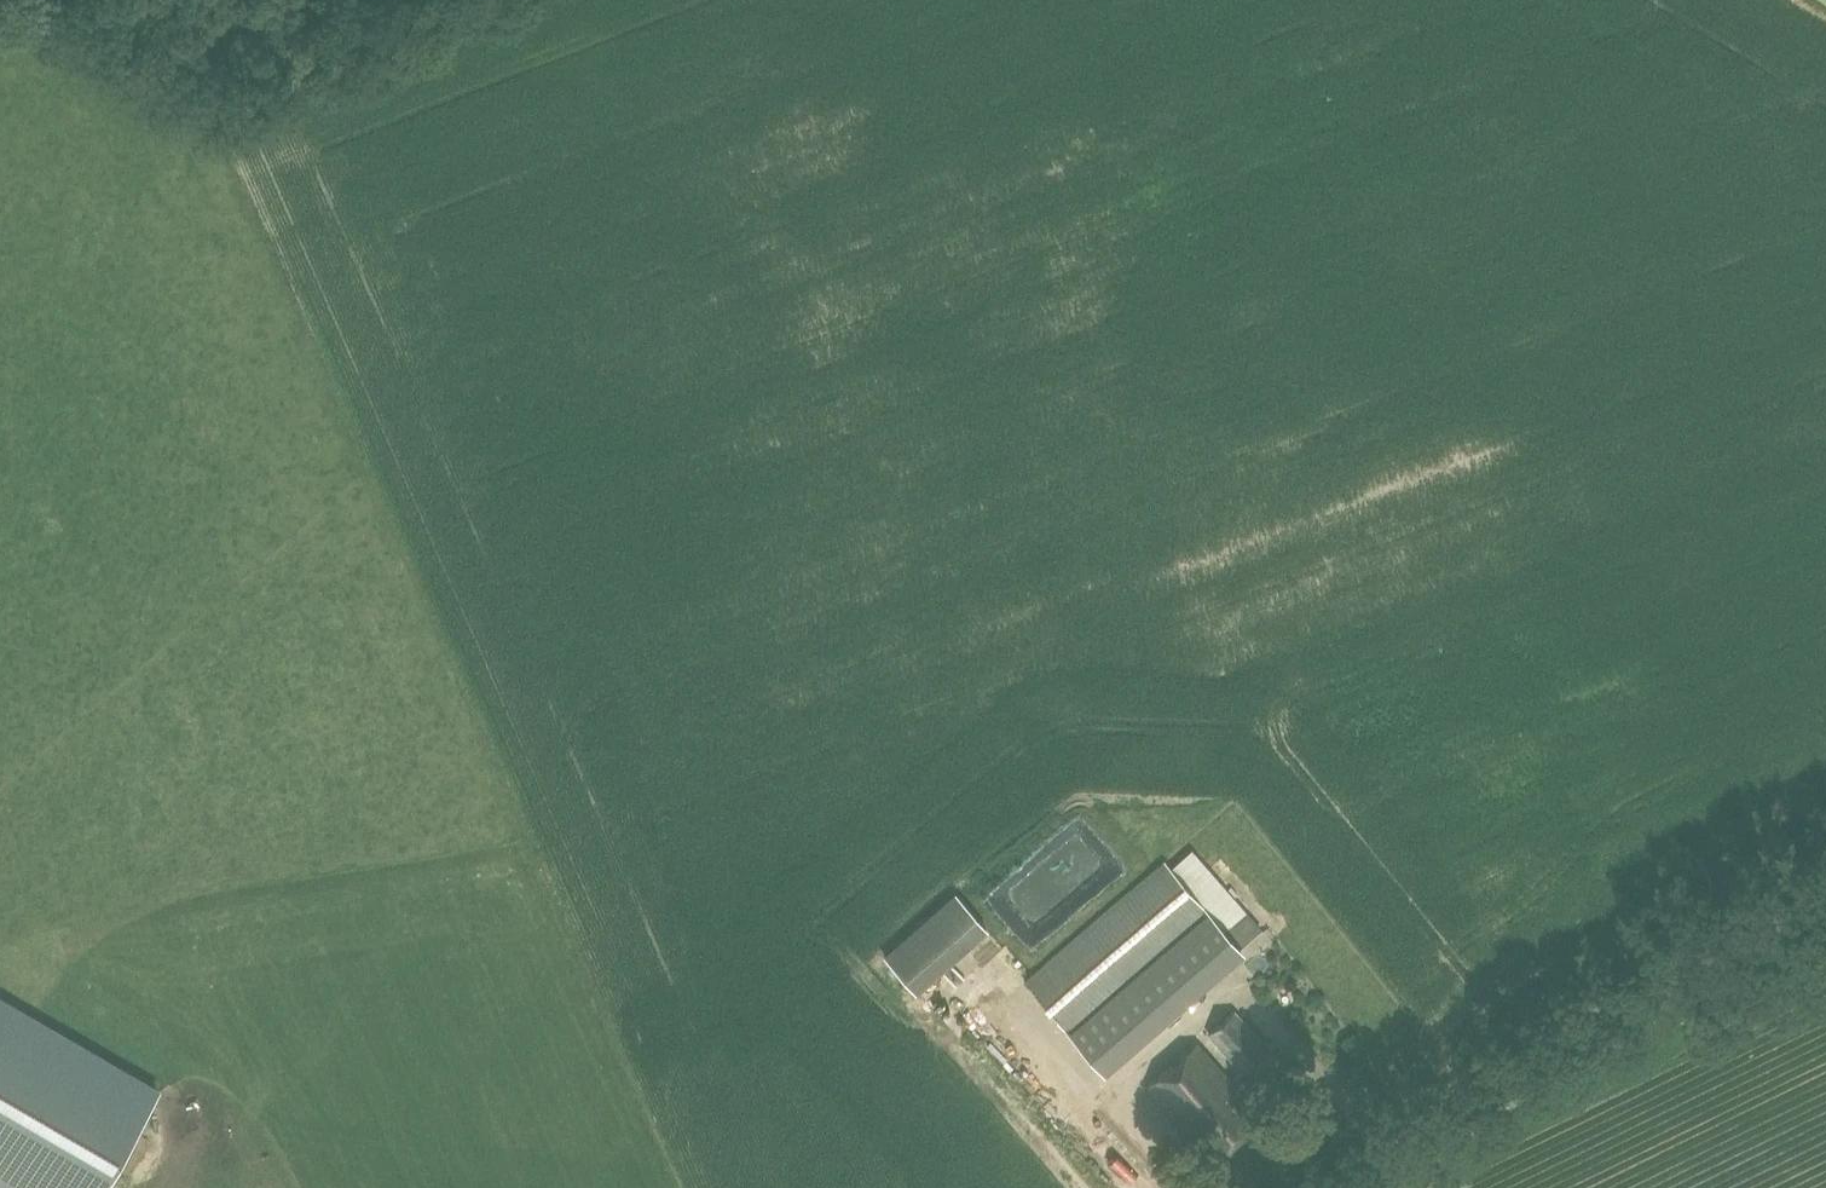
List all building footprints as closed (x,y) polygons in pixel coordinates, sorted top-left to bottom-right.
[(1094,836),(1103,845),(1111,838),(1090,815),(1064,839),(1077,852),(1094,836)] [(1275,933),(1217,869),(1218,868),(1201,849),(1179,869),(1254,952),(1275,933)] [(1103,1068),(1241,947),(1164,859),(1026,980),(1103,1068)] [(962,887),(889,945),(920,983),(993,924),(962,887)] [(27,1187),(102,1187),(162,1086),(0,992),(0,1172),(27,1187)] [(1231,1084),(1197,1044),(1149,1084),(1213,1159),(1261,1118),(1242,1096),(1254,1086),(1252,1084),(1277,1062),(1235,1013),(1206,1038),(1239,1077),(1231,1084)] [(1267,1117),(1244,1137),(1255,1150),(1278,1129),(1267,1117)]
